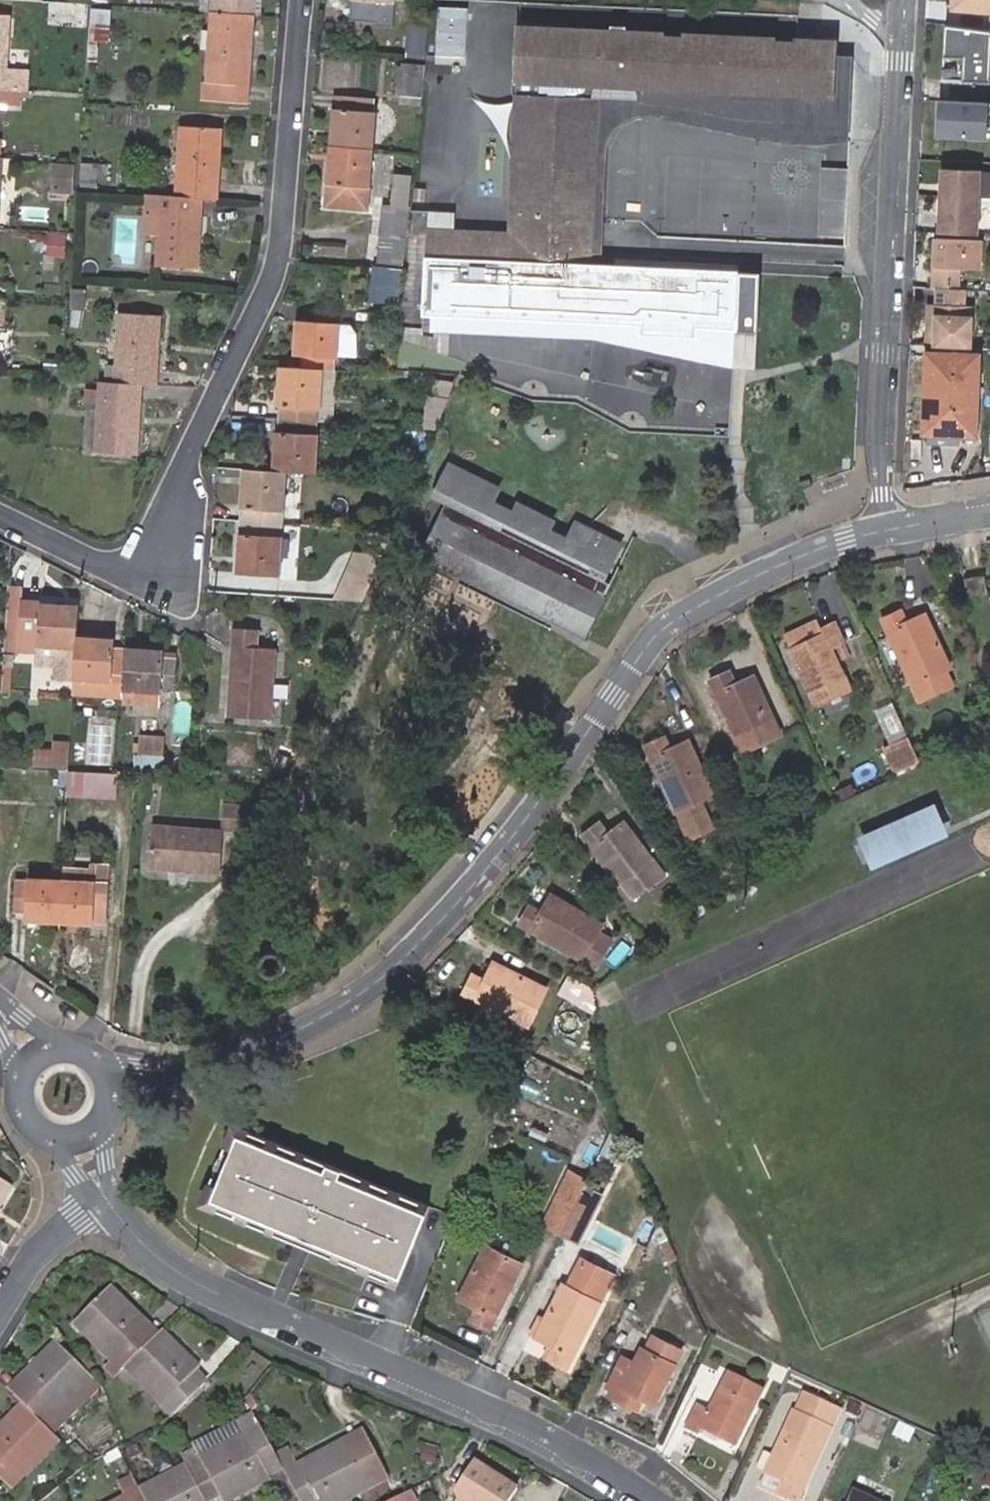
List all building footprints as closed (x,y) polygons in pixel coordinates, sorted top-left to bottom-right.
[(202,10),(210,10),(257,14),(258,0),(202,0),(202,10)] [(353,12),(360,12),(361,0),(354,0),(353,12)] [(394,0),(361,0),(360,12),(392,15),(394,0)] [(950,11),(989,15),(989,0),(951,0),(950,11)] [(444,4),(441,53),(470,55),(473,5),(444,4)] [(247,30),(256,30),(257,14),(210,10),(204,98),(251,101),(254,57),(246,56),(247,30)] [(5,87),(10,18),(0,17),(0,87),(5,87)] [(409,51),(438,52),(440,20),(412,18),(409,51)] [(601,32),(621,33),(621,26),(601,25),(601,32)] [(947,25),(944,80),(989,82),(989,31),(947,25)] [(88,52),(90,27),(72,26),(71,51),(88,52)] [(838,58),(839,43),(788,40),(788,47),(769,46),(770,40),(675,34),(674,43),(657,41),(658,36),(621,33),(601,32),(517,27),(507,229),(456,228),(457,210),(431,208),(424,313),(434,314),(432,328),(450,332),(448,373),(526,402),(575,404),(629,433),(729,439),(733,369),(752,369),(754,272),(601,264),(603,220),(605,156),(609,137),(624,121),(644,113),(777,141),(813,144),(848,142),(855,58),(838,58)] [(400,94),(419,96),(422,63),(402,61),(400,94)] [(376,98),(344,96),(343,109),(335,109),(333,134),(340,135),(339,148),(373,150),(376,98)] [(344,96),(336,96),(335,109),(343,109),(344,96)] [(988,103),(942,100),(940,136),(987,138),(988,103)] [(214,181),(216,153),(221,153),(223,129),(182,126),(177,195),(193,197),(205,197),(218,198),(219,182),(214,181)] [(373,150),(339,148),(339,161),(330,160),(328,207),(368,210),(373,150)] [(74,193),(76,163),(53,162),(51,192),(74,193)] [(109,165),(82,163),(80,187),(107,189),(109,165)] [(848,170),(821,168),(818,237),(844,239),(848,170)] [(980,169),(946,168),(943,230),(978,231),(980,169)] [(197,217),(203,217),(205,197),(193,197),(177,195),(146,193),(143,234),(158,235),(156,264),(200,267),(202,243),(196,243),(197,217)] [(382,266),(403,267),(406,268),(407,256),(410,207),(386,205),(382,266)] [(983,237),(937,235),(935,287),(940,287),(939,304),(932,304),(930,344),(973,346),(974,305),(967,304),(967,288),(961,287),(962,266),(982,266),(983,237)] [(64,237),(48,236),(46,255),(62,256),(64,237)] [(400,304),(403,267),(382,266),(378,266),(375,266),(373,302),(400,304)] [(87,289),(71,289),(70,309),(86,311),(87,289)] [(154,365),(156,338),(161,338),(162,314),(120,312),(115,382),(142,384),(158,384),(159,365),(154,365)] [(354,324),(308,322),(307,336),(298,336),(298,353),(303,354),(302,366),(321,367),(337,368),(337,355),(359,356),(360,336),(354,324)] [(307,336),(308,322),(299,322),(298,336),(307,336)] [(973,434),(976,355),(928,352),(925,432),(973,434)] [(398,358),(384,357),(383,370),(398,371),(398,358)] [(291,366),(282,365),(282,379),(290,380),(291,366)] [(302,366),(291,366),(290,380),(282,379),(279,419),(319,421),(321,367),(302,366)] [(337,368),(321,367),(319,421),(334,422),(337,368)] [(432,379),(427,428),(445,430),(450,380),(432,379)] [(135,431),(137,402),(141,402),(142,384),(115,382),(100,381),(99,388),(87,388),(86,400),(99,401),(96,450),(138,454),(140,431),(135,431)] [(279,419),(277,457),(286,457),(285,471),(316,473),(319,421),(279,419)] [(286,457),(277,457),(276,470),(285,471),(286,457)] [(451,466),(431,489),(449,498),(434,529),(461,543),(456,554),(476,564),(495,523),(512,531),(494,567),(521,580),(524,574),(554,587),(551,593),(575,604),(578,598),(600,609),(614,578),(607,575),(622,542),(579,522),(571,539),(550,529),(554,520),(520,504),(515,513),(493,502),(499,489),(451,466)] [(246,468),(245,483),(254,484),(254,469),(246,468)] [(282,522),(285,471),(276,470),(254,469),(254,484),(245,483),(242,519),(282,522)] [(798,477),(803,491),(815,486),(810,473),(798,477)] [(278,575),(282,522),(242,519),(240,557),(249,558),(247,573),(278,575)] [(434,529),(424,550),(590,629),(600,609),(578,598),(575,604),(551,593),(554,587),(524,574),(521,580),(494,567),(512,531),(495,523),(476,564),(456,554),(461,543),(434,529)] [(349,594),(378,596),(382,554),(352,552),(349,594)] [(249,558),(240,557),(239,573),(247,573),(249,558)] [(984,577),(967,579),(969,597),(987,594),(984,577)] [(965,591),(960,578),(946,584),(951,597),(965,591)] [(54,679),(74,680),(76,653),(76,643),(76,642),(78,612),(64,611),(64,603),(46,602),(46,601),(25,599),(26,587),(10,587),(7,653),(23,654),(40,654),(39,664),(55,664),(54,679)] [(78,612),(79,604),(64,603),(64,611),(78,612)] [(898,629),(892,617),(883,621),(920,698),(952,684),(945,669),(950,667),(926,616),(898,629)] [(792,651),(817,703),(848,688),(831,648),(843,643),(834,623),(822,628),(826,635),(792,651)] [(260,631),(235,630),(232,673),(240,673),(239,700),(231,699),(230,715),(271,717),(275,649),(259,648),(260,631)] [(115,638),(91,637),(91,643),(76,643),(76,653),(74,680),(74,696),(123,699),(124,687),(126,658),(126,649),(114,648),(115,638)] [(126,649),(126,658),(141,658),(141,650),(126,649)] [(126,658),(124,687),(123,699),(123,714),(160,716),(162,690),(175,691),(177,651),(141,650),(141,658),(126,658)] [(729,671),(721,675),(727,688),(735,685),(729,671)] [(727,688),(721,675),(711,679),(744,750),(780,734),(753,677),(735,685),(727,688)] [(138,769),(165,770),(167,737),(141,735),(138,769)] [(70,770),(70,755),(71,738),(54,738),(53,749),(36,748),(35,767),(60,769),(70,770)] [(665,738),(656,742),(662,755),(671,751),(665,738)] [(894,775),(921,762),(910,738),(883,751),(894,775)] [(662,755),(656,742),(647,746),(690,842),(714,831),(701,799),(713,794),(690,743),(671,751),(662,755)] [(70,770),(60,769),(59,787),(68,787),(70,770)] [(119,772),(70,770),(68,787),(68,796),(118,799),(119,772)] [(856,796),(852,787),(835,794),(839,803),(856,796)] [(931,803),(855,836),(869,867),(944,834),(931,803)] [(226,804),(225,830),(242,832),(244,806),(226,804)] [(265,811),(254,806),(247,824),(258,829),(265,811)] [(766,823),(772,834),(779,831),(774,819),(766,823)] [(603,840),(594,828),(585,835),(620,881),(624,878),(636,894),(657,878),(646,862),(652,858),(626,823),(610,835),(603,840)] [(601,823),(594,828),(603,840),(610,835),(601,823)] [(221,872),(225,830),(156,825),(152,867),(221,872)] [(93,870),(64,868),(63,880),(61,915),(75,917),(75,922),(92,923),(92,917),(106,918),(109,866),(93,865),(93,870)] [(61,915),(63,880),(17,878),(15,912),(29,913),(29,919),(47,920),(47,915),(61,915)] [(540,922),(527,915),(521,924),(597,966),(614,938),(599,930),(602,924),(554,896),(545,912),(540,922)] [(702,903),(692,909),(699,919),(709,913),(702,903)] [(532,905),(527,915),(540,922),(545,912),(532,905)] [(255,960),(254,966),(255,971),(257,976),(261,979),(266,982),(271,983),(277,982),(282,979),(285,975),(287,969),(287,964),(286,959),(283,954),(278,951),(273,950),(267,950),(262,952),(258,955),(255,960)] [(482,990),(471,984),(467,994),(528,1024),(546,988),(496,963),(487,980),(482,990)] [(476,975),(471,984),(482,990),(487,980),(476,975)] [(561,992),(594,1011),(593,989),(571,976),(561,992)] [(235,1149),(240,1137),(328,1172),(331,1165),(236,1127),(228,1147),(235,1149)] [(344,1170),(331,1165),(328,1172),(240,1137),(235,1149),(228,1147),(213,1185),(220,1187),(214,1201),(402,1276),(428,1212),(341,1177),(344,1170)] [(431,1206),(344,1170),(341,1177),(428,1212),(431,1206)] [(563,1234),(589,1180),(570,1170),(544,1224),(563,1234)] [(606,1189),(589,1180),(563,1234),(579,1242),(606,1189)] [(11,1189),(0,1182),(0,1207),(11,1189)] [(220,1187),(213,1185),(205,1205),(400,1283),(402,1276),(214,1201),(220,1187)] [(665,1232),(659,1244),(670,1267),(679,1263),(665,1232)] [(523,1264),(487,1246),(461,1299),(479,1308),(473,1319),(491,1328),(523,1264)] [(575,1290),(599,1302),(612,1277),(587,1265),(575,1289),(575,1290)] [(575,1290),(575,1289),(563,1284),(547,1318),(538,1337),(556,1346),(550,1357),(569,1366),(599,1302),(575,1290)] [(105,1369),(114,1377),(124,1367),(151,1341),(139,1330),(147,1323),(110,1287),(73,1324),(111,1362),(105,1369)] [(538,1337),(547,1318),(539,1315),(531,1333),(538,1337)] [(158,1334),(147,1323),(139,1330),(151,1341),(158,1334)] [(199,1369),(161,1332),(158,1334),(151,1341),(124,1367),(174,1416),(204,1386),(194,1374),(199,1369)] [(620,1392),(616,1399),(637,1410),(643,1398),(655,1404),(682,1350),(653,1336),(646,1348),(643,1347),(635,1363),(623,1357),(609,1386),(612,1388),(620,1392)] [(93,1378),(56,1341),(19,1379),(26,1385),(15,1396),(22,1403),(45,1427),(93,1378)] [(783,1370),(775,1366),(770,1375),(779,1379),(783,1370)] [(210,1380),(199,1369),(194,1374),(204,1386),(210,1380)] [(762,1390),(728,1374),(710,1412),(698,1407),(687,1429),(699,1435),(702,1428),(735,1443),(762,1390)] [(54,1435),(102,1386),(93,1378),(45,1427),(54,1435)] [(26,1385),(19,1379),(9,1390),(15,1396),(26,1385)] [(608,1395),(616,1399),(620,1392),(612,1388),(608,1395)] [(805,1418),(814,1398),(806,1394),(796,1415),(805,1418)] [(779,1494),(796,1500),(798,1500),(840,1410),(814,1398),(805,1418),(796,1415),(794,1414),(766,1474),(783,1482),(779,1494)] [(860,1407),(850,1402),(845,1412),(856,1417),(860,1407)] [(45,1427),(22,1403),(0,1427),(0,1478),(12,1490),(60,1441),(54,1435),(45,1427)] [(252,1413),(190,1445),(198,1458),(219,1496),(222,1500),(230,1500),(268,1480),(265,1472),(279,1464),(274,1454),(252,1413)] [(891,1438),(906,1445),(914,1428),(898,1421),(891,1438)] [(297,1465),(284,1472),(299,1500),(342,1500),(388,1477),(363,1430),(297,1465)] [(76,1443),(71,1449),(86,1463),(94,1459),(76,1443)] [(442,1449),(425,1444),(420,1460),(436,1466),(442,1449)] [(288,1447),(274,1454),(279,1464),(284,1472),(297,1465),(288,1447)] [(198,1458),(139,1489),(145,1500),(210,1500),(219,1496),(198,1458)] [(462,1496),(469,1500),(517,1500),(527,1486),(487,1459),(462,1496)] [(284,1472),(279,1464),(265,1472),(268,1480),(284,1472)] [(761,1485),(779,1494),(783,1482),(766,1474),(761,1485)] [(131,1475),(116,1483),(124,1497),(117,1500),(145,1500),(139,1489),(131,1475)] [(411,1491),(391,1500),(415,1500),(411,1491)]
